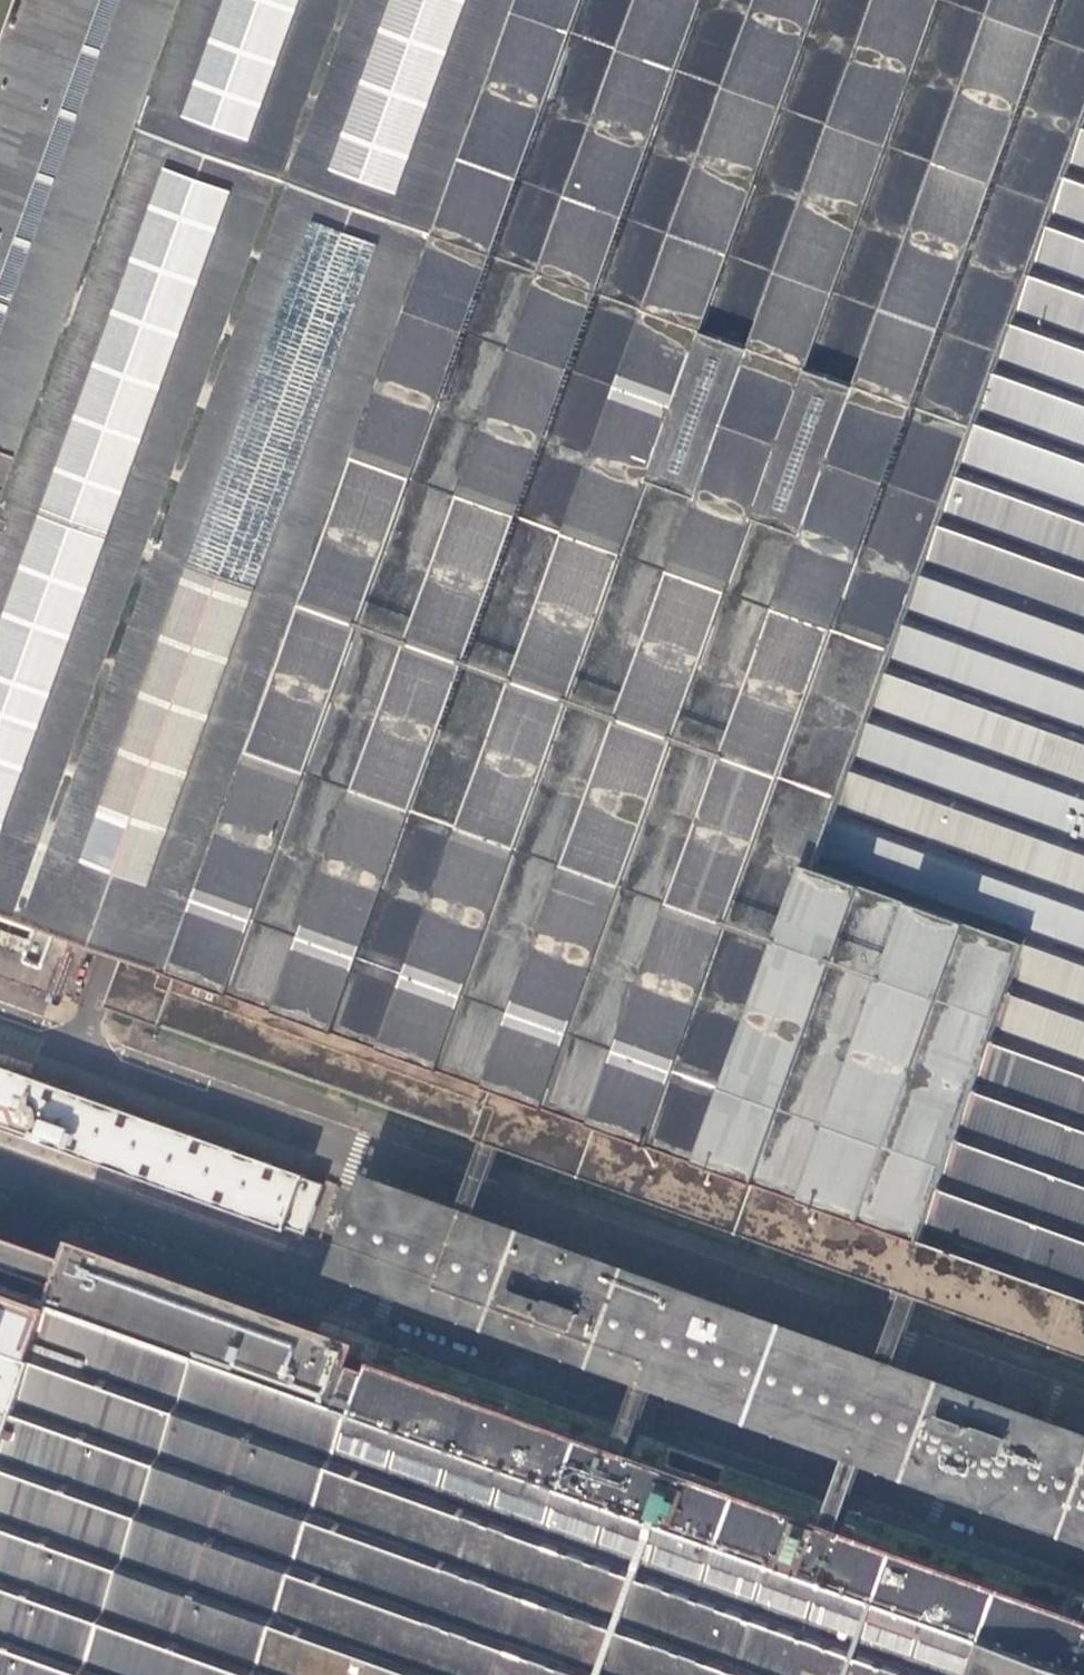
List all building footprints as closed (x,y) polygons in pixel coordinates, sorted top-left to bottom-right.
[(0,39),(0,453),(18,459),(0,506),(0,963),(68,988),(90,929),(144,949),(123,1006),(1083,1351),(1083,0),(14,0),(0,39)] [(292,1234),(293,1233),(311,1239),(328,1191),(309,1184),(311,1180),(0,1069),(0,1129),(292,1234)] [(363,1205),(347,1248),(1083,1512),(1083,1463),(363,1205)] [(14,1216),(0,1211),(0,1257),(14,1216)] [(369,1364),(351,1412),(343,1409),(366,1344),(76,1239),(51,1309),(0,1290),(0,1674),(1083,1674),(1083,1622),(369,1364)] [(729,1473),(727,1483),(756,1492),(759,1482),(729,1473)]
